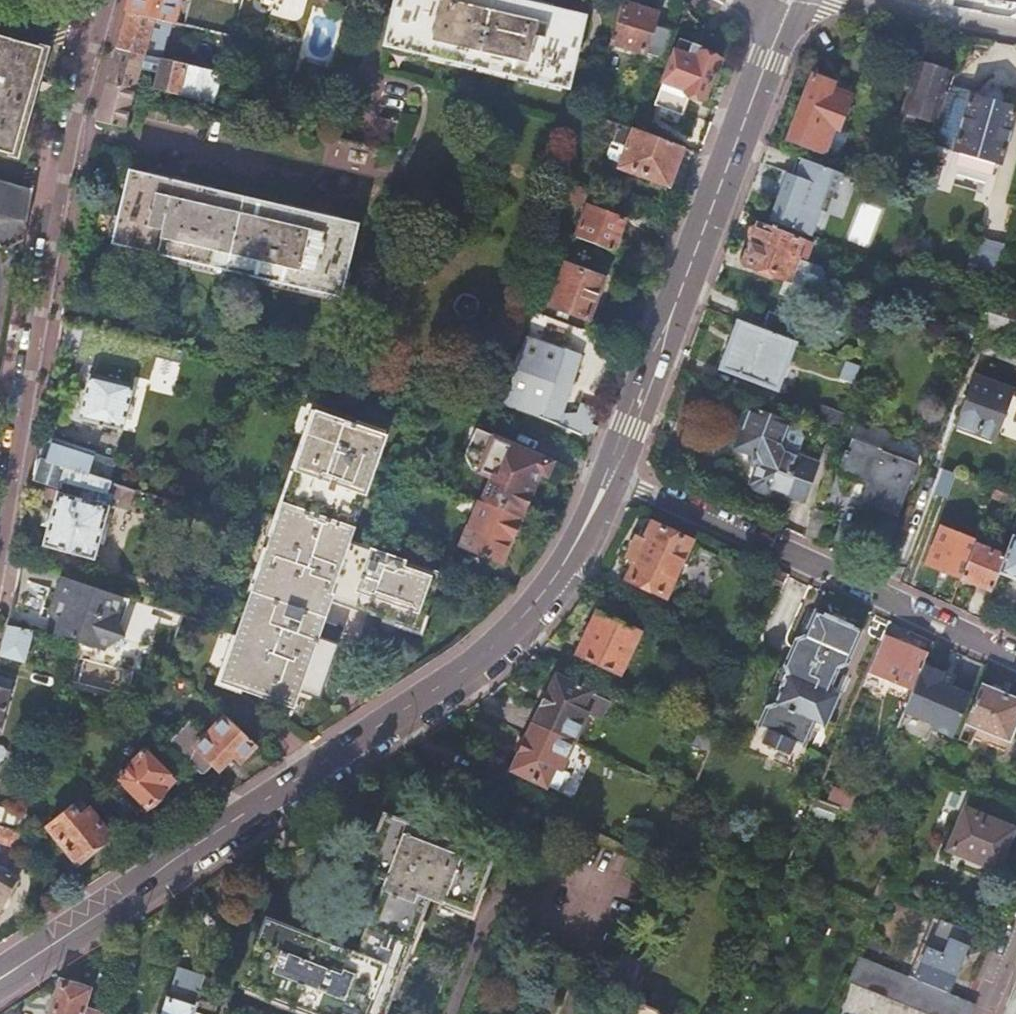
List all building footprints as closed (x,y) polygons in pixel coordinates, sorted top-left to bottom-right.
[(126,11),(161,20),(173,23),(178,7),(181,8),(183,1),(180,0),(129,0),(126,11)] [(231,36),(241,0),(193,0),(187,26),(231,36)] [(386,43),(566,85),(582,17),(510,0),(396,0),(386,43)] [(659,14),(624,3),(612,43),(663,58),(671,32),(653,26),(656,15),(658,16),(659,14)] [(15,154),(33,89),(40,91),(44,80),(36,77),(45,48),(0,35),(0,150),(15,154)] [(681,38),(655,104),(683,115),(691,95),(704,100),(720,58),(701,50),(698,59),(691,56),(696,44),(681,38)] [(101,103),(95,123),(125,130),(145,68),(160,72),(155,89),(215,102),(223,73),(221,73),(144,57),(116,51),(101,103)] [(952,74),(918,64),(918,65),(917,65),(901,111),(935,123),(952,74)] [(814,74),(788,138),(829,154),(840,127),(841,124),(852,95),(832,87),(834,82),(814,74)] [(928,153),(953,160),(955,152),(1001,165),(1015,112),(1015,108),(972,95),(971,96),(949,90),(928,153)] [(613,137),(618,123),(591,113),(587,127),(613,137)] [(642,132),(618,123),(613,137),(612,142),(625,147),(624,150),(626,151),(620,167),(668,185),(682,147),(642,132)] [(786,184),(772,221),(810,236),(819,212),(826,214),(841,173),(804,159),(798,177),(789,174),(786,184)] [(133,176),(117,243),(342,296),(356,228),(133,176)] [(28,219),(33,192),(33,191),(0,181),(0,211),(28,219)] [(575,236),(614,251),(625,219),(587,205),(575,236)] [(807,241),(760,223),(758,226),(756,225),(752,227),(748,237),(750,240),(752,241),(745,260),(746,263),(786,279),(779,294),(798,301),(805,282),(813,285),(819,283),(823,274),(820,268),(811,265),(812,264),(793,257),(795,253),(802,256),(807,241)] [(988,242),(981,267),(999,272),(1005,248),(988,242)] [(567,265),(551,306),(588,320),(603,278),(567,265)] [(981,267),(974,290),(992,296),(999,272),(981,267)] [(991,299),(991,301),(981,326),(1015,337),(1015,307),(991,299)] [(771,333),(739,321),(721,370),(777,390),(796,342),(771,333)] [(526,336),(506,404),(542,416),(541,419),(570,431),(582,435),(592,431),(590,430),(596,416),(578,409),(574,421),(569,420),(560,418),(585,343),(564,336),(560,348),(526,336)] [(90,375),(79,419),(123,430),(134,386),(90,375)] [(976,377),(958,427),(996,441),(1015,392),(976,377)] [(739,432),(733,449),(752,456),(756,465),(749,484),(752,485),(751,487),(753,491),(766,495),(771,494),(772,492),(775,493),(776,491),(802,501),(815,465),(783,454),(779,446),(787,424),(746,409),(745,410),(739,412),(735,423),(738,429),(738,431),(739,432)] [(276,535),(246,622),(240,638),(238,638),(224,679),(285,701),(291,685),(319,695),(336,646),(316,639),(330,597),(418,629),(438,577),(349,543),(355,526),(387,436),(383,434),(320,410),(276,535)] [(839,430),(826,425),(817,450),(831,455),(839,430)] [(491,479),(481,502),(520,519),(534,486),(539,473),(549,477),(555,462),(483,432),(477,429),(469,449),(466,456),(472,471),(491,479)] [(47,462),(88,476),(95,455),(54,441),(47,462)] [(846,451),(841,462),(845,464),(841,473),(868,484),(861,503),(896,516),(915,466),(853,443),(849,452),(846,451)] [(47,462),(43,461),(37,479),(59,487),(61,481),(92,489),(90,495),(69,490),(67,496),(58,493),(43,546),(95,561),(113,498),(114,495),(108,493),(111,483),(88,476),(47,462)] [(132,504),(136,491),(111,483),(108,493),(114,495),(113,498),(132,504)] [(996,490),(992,499),(1015,508),(1015,497),(996,490)] [(520,519),(481,502),(470,528),(468,527),(461,546),(501,564),(512,538),(517,537),(520,529),(518,524),(520,519)] [(813,510),(804,539),(818,545),(828,516),(813,510)] [(636,539),(627,560),(634,563),(627,579),(664,597),(690,542),(652,524),(644,542),(636,539)] [(974,545),(975,542),(941,528),(926,565),(960,579),(974,545)] [(1005,557),(999,573),(1015,580),(1015,537),(1013,536),(1005,557)] [(974,545),(960,579),(992,592),(999,573),(1005,557),(974,545)] [(57,625),(54,637),(74,641),(74,642),(97,648),(120,645),(119,634),(117,617),(123,598),(65,579),(58,599),(54,604),(45,616),(57,625)] [(119,634),(130,601),(123,598),(117,617),(119,634)] [(839,696),(837,695),(829,692),(832,685),(839,669),(847,666),(862,631),(848,625),(827,616),(816,611),(808,628),(804,637),(797,639),(785,667),(787,675),(775,704),(766,708),(758,727),(769,732),(793,743),(804,748),(812,730),(815,724),(823,727),(825,728),(839,696)] [(596,613),(576,656),(620,676),(639,633),(624,625),(626,620),(615,615),(612,620),(596,613)] [(202,625),(181,618),(177,631),(176,632),(198,639),(202,625)] [(246,622),(223,625),(221,631),(238,638),(240,638),(246,622)] [(0,651),(0,657),(23,663),(32,632),(7,627),(0,651)] [(929,656),(883,636),(868,673),(907,690),(905,695),(911,697),(929,656)] [(763,699),(766,708),(775,704),(787,675),(785,667),(776,670),(763,699)] [(14,676),(9,675),(7,681),(0,679),(0,726),(14,676)] [(540,703),(531,722),(573,742),(586,715),(599,721),(608,702),(555,677),(543,705),(540,703)] [(966,724),(1009,742),(1015,726),(1015,701),(981,687),(966,724)] [(255,744),(226,716),(205,737),(189,722),(172,740),(181,748),(177,752),(187,762),(188,761),(201,774),(205,773),(214,764),(219,769),(233,754),(240,760),(243,757),(245,759),(254,749),(252,747),(255,744)] [(573,742),(531,722),(521,742),(525,744),(512,771),(557,792),(566,773),(560,770),(573,742)] [(788,755),(793,743),(769,732),(763,744),(788,755)] [(695,746),(710,753),(715,741),(700,734),(695,746)] [(49,742),(45,757),(52,759),(54,749),(49,742)] [(144,751),(118,779),(147,808),(164,790),(158,784),(168,774),(144,751)] [(972,798),(950,850),(997,868),(1013,830),(1011,829),(1015,816),(972,798)] [(815,799),(807,817),(833,826),(840,809),(815,799)] [(72,806),(47,827),(76,864),(111,836),(88,808),(87,810),(83,805),(76,811),(72,806)] [(25,834),(30,817),(0,809),(0,827),(22,833),(25,834)] [(238,990),(302,1013),(444,1013),(467,952),(467,946),(466,942),(464,938),(461,935),(490,857),(382,816),(359,876),(382,886),(354,959),(263,925),(238,990)] [(22,833),(0,827),(0,843),(18,848),(22,833)] [(3,907),(0,905),(6,897),(8,899),(18,882),(15,881),(16,879),(0,869),(0,911),(3,907)] [(935,918),(909,978),(937,990),(948,994),(960,967),(965,956),(974,935),(935,918)] [(214,954),(221,934),(210,930),(203,950),(214,954)] [(640,956),(624,949),(614,971),(611,978),(628,985),(640,956)] [(965,956),(960,967),(967,970),(970,958),(965,956)] [(860,957),(849,984),(922,1013),(974,1013),(977,1006),(948,994),(937,990),(909,978),(860,957)] [(196,1005),(196,1004),(204,981),(179,972),(169,1001),(168,1001),(164,1013),(193,1013),(196,1005)] [(52,1013),(103,1013),(104,1013),(85,1007),(90,991),(62,982),(52,1013)] [(195,1008),(193,1013),(214,1013),(215,1011),(196,1004),(196,1005),(195,1008)] [(657,1012),(643,1006),(637,1008),(635,1013),(658,1013),(657,1012)]
